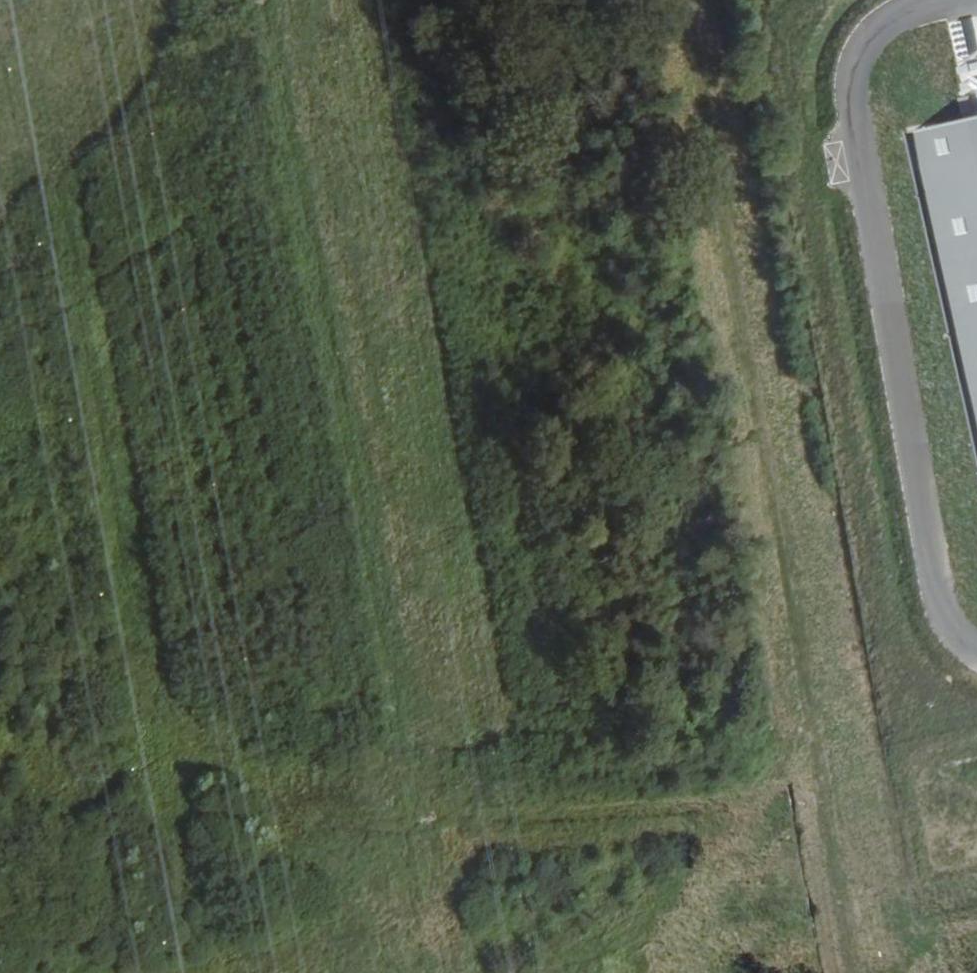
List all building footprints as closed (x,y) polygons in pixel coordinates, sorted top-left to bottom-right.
[(910,131),(976,432),(976,116),(910,131)]
